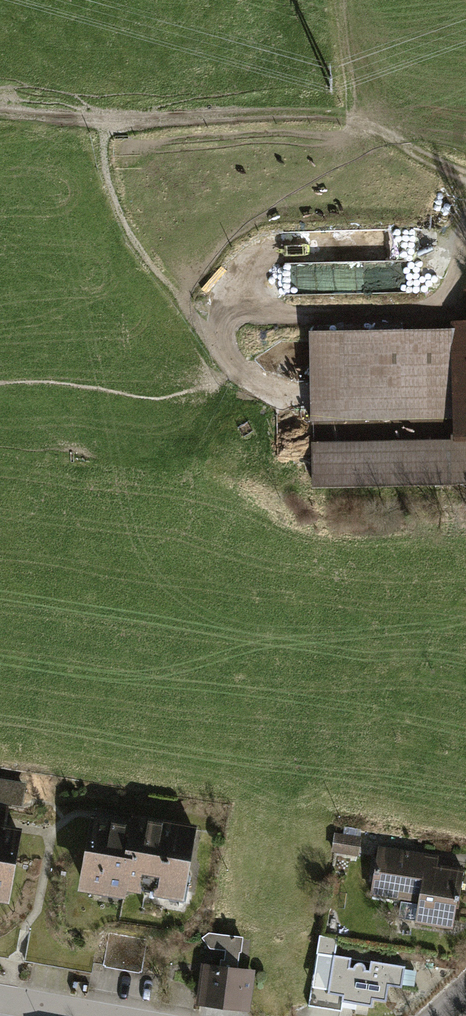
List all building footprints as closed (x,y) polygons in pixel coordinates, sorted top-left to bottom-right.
[(451,337),(453,407),(465,407),(465,336),(451,337)] [(453,407),(451,337),(311,339),(312,410),(453,407)] [(465,434),(465,441),(313,444),(314,483),(465,480),(465,434)] [(0,779),(0,801),(8,803),(18,804),(21,783),(0,779)] [(133,826),(93,819),(82,881),(87,887),(99,889),(98,895),(121,899),(123,888),(124,889),(125,881),(137,883),(141,889),(154,891),(153,896),(186,902),(190,877),(186,871),(193,829),(134,819),(133,826)] [(1,898),(7,893),(18,832),(0,829),(0,897),(1,898)] [(360,838),(335,834),(333,850),(358,854),(360,838)] [(427,857),(378,849),(370,892),(401,897),(398,917),(452,926),(456,900),(459,900),(463,872),(436,868),(437,862),(426,861),(427,857)] [(109,933),(104,965),(141,972),(147,939),(109,933)] [(209,934),(204,937),(210,946),(225,948),(224,961),(235,962),(234,971),(237,971),(241,937),(209,934)] [(417,971),(404,969),(405,966),(371,961),(369,970),(365,969),(365,968),(364,967),(363,965),(362,964),(360,963),(358,963),(356,964),(355,966),(354,967),(349,967),(351,957),(335,955),(338,938),(319,935),(308,1006),(341,1011),(343,1001),(372,1006),(373,998),(386,1001),(388,985),(402,987),(402,984),(414,986),(417,971)] [(221,969),(205,967),(201,1001),(246,1006),(250,973),(237,971),(234,971),(235,962),(224,961),(222,961),(221,969)]
